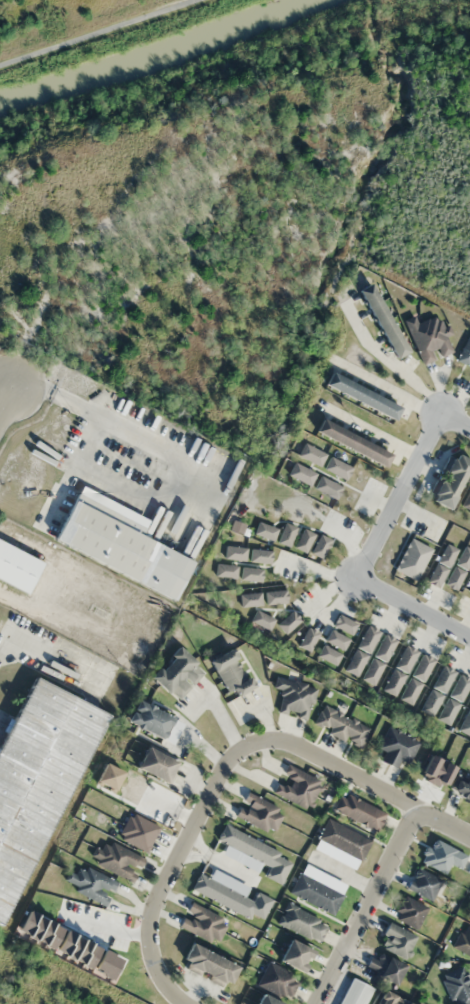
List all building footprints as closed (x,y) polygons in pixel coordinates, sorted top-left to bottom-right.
[(373,281),(359,288),(391,358),(405,352),(373,281)] [(437,315),(417,322),(414,315),(405,318),(420,363),(437,357),(437,356),(452,351),(447,337),(451,335),(448,325),(442,327),(437,315)] [(468,334),(456,359),(469,365),(469,335),(468,334)] [(393,418),(399,405),(329,373),(323,386),(393,418)] [(313,434),(384,465),(390,451),(319,420),(313,434)] [(319,466),(325,453),(303,442),(297,455),(319,466)] [(452,452),(440,477),(438,476),(427,498),(449,509),(469,467),(469,461),(452,452)] [(351,467),(329,456),(323,469),(345,480),(351,467)] [(308,483),(313,473),(295,463),(289,473),(308,483)] [(314,488),(334,498),(340,486),(319,476),(314,488)] [(53,540),(174,598),(192,560),(141,536),(149,519),(79,485),(53,540)] [(469,510),(469,486),(462,506),(469,510)] [(276,529),(258,522),(255,533),(272,539),(276,529)] [(293,545),(304,551),(313,534),(303,528),(293,545)] [(329,539),(319,534),(310,553),(321,558),(329,539)] [(26,592),(40,560),(0,542),(0,580),(26,592)] [(426,580),(438,586),(457,548),(445,542),(426,580)] [(453,589),(469,562),(469,548),(465,545),(442,582),(453,589)] [(269,562),(270,550),(250,549),(249,561),(269,562)] [(260,581),(262,568),(241,566),(240,579),(260,581)] [(285,591),(266,591),(266,602),(285,602),(285,591)] [(279,622),(286,630),(299,620),(292,611),(279,622)] [(356,622),(336,615),(332,627),(352,634),(356,622)] [(377,630),(364,625),(346,671),(359,676),(377,630)] [(325,641),(343,649),(348,638),(330,630),(325,641)] [(361,678),(373,685),(396,639),(383,633),(361,678)] [(417,650),(404,644),(382,690),(395,696),(417,650)] [(204,670),(177,645),(149,676),(176,700),(204,670)] [(208,661),(232,698),(253,685),(229,648),(208,661)] [(328,661),(333,654),(322,648),(318,656),(328,661)] [(397,698),(410,705),(435,660),(422,653),(397,698)] [(420,711),(433,716),(454,670),(441,665),(420,711)] [(469,683),(469,678),(458,672),(436,718),(449,725),(469,683)] [(315,685),(276,677),(274,689),(282,691),(279,711),(308,717),(315,685)] [(30,679),(2,746),(0,746),(0,925),(8,928),(100,708),(30,679)] [(172,742),(181,720),(134,701),(126,724),(172,742)] [(457,729),(469,736),(469,735),(469,703),(457,729)] [(369,726),(321,705),(313,726),(361,746),(369,726)] [(407,763),(418,742),(388,725),(377,746),(384,750),(379,760),(395,768),(400,759),(407,763)] [(176,763),(146,746),(134,767),(164,784),(176,763)] [(307,809),(321,781),(286,764),(279,778),(280,778),(273,792),(307,809)] [(457,775),(449,791),(469,802),(469,781),(457,775)] [(246,792),(234,816),(271,835),(283,811),(246,792)] [(360,860),(370,838),(327,818),(317,840),(360,860)] [(264,877),(281,884),(293,857),(222,826),(215,841),(270,865),(264,877)] [(143,857),(101,838),(90,862),(131,882),(143,857)] [(332,914),(346,884),(303,864),(289,894),(332,914)] [(69,888),(104,906),(116,883),(82,865),(69,888)] [(441,880),(416,867),(406,888),(430,900),(441,880)] [(416,929),(428,908),(404,894),(392,916),(416,929)] [(217,944),(227,920),(189,903),(179,927),(217,944)] [(276,924),(318,942),(327,922),(285,903),(276,924)] [(377,945),(405,960),(417,937),(389,922),(377,945)] [(463,924),(451,948),(469,958),(469,927),(463,924)] [(313,951),(289,939),(277,961),(301,973),(313,951)] [(189,943),(178,966),(226,989),(236,966),(189,943)] [(364,969),(394,985),(404,966),(374,950),(364,969)] [(288,1000),(298,978),(267,962),(256,984),(288,1000)] [(459,966),(439,978),(454,1003),(469,1003),(469,986),(459,966)] [(372,988),(351,978),(338,1003),(364,1003),(372,988)] [(261,993),(255,1003),(281,1003),(261,993)] [(381,995),(377,1003),(402,1003),(381,995)]
